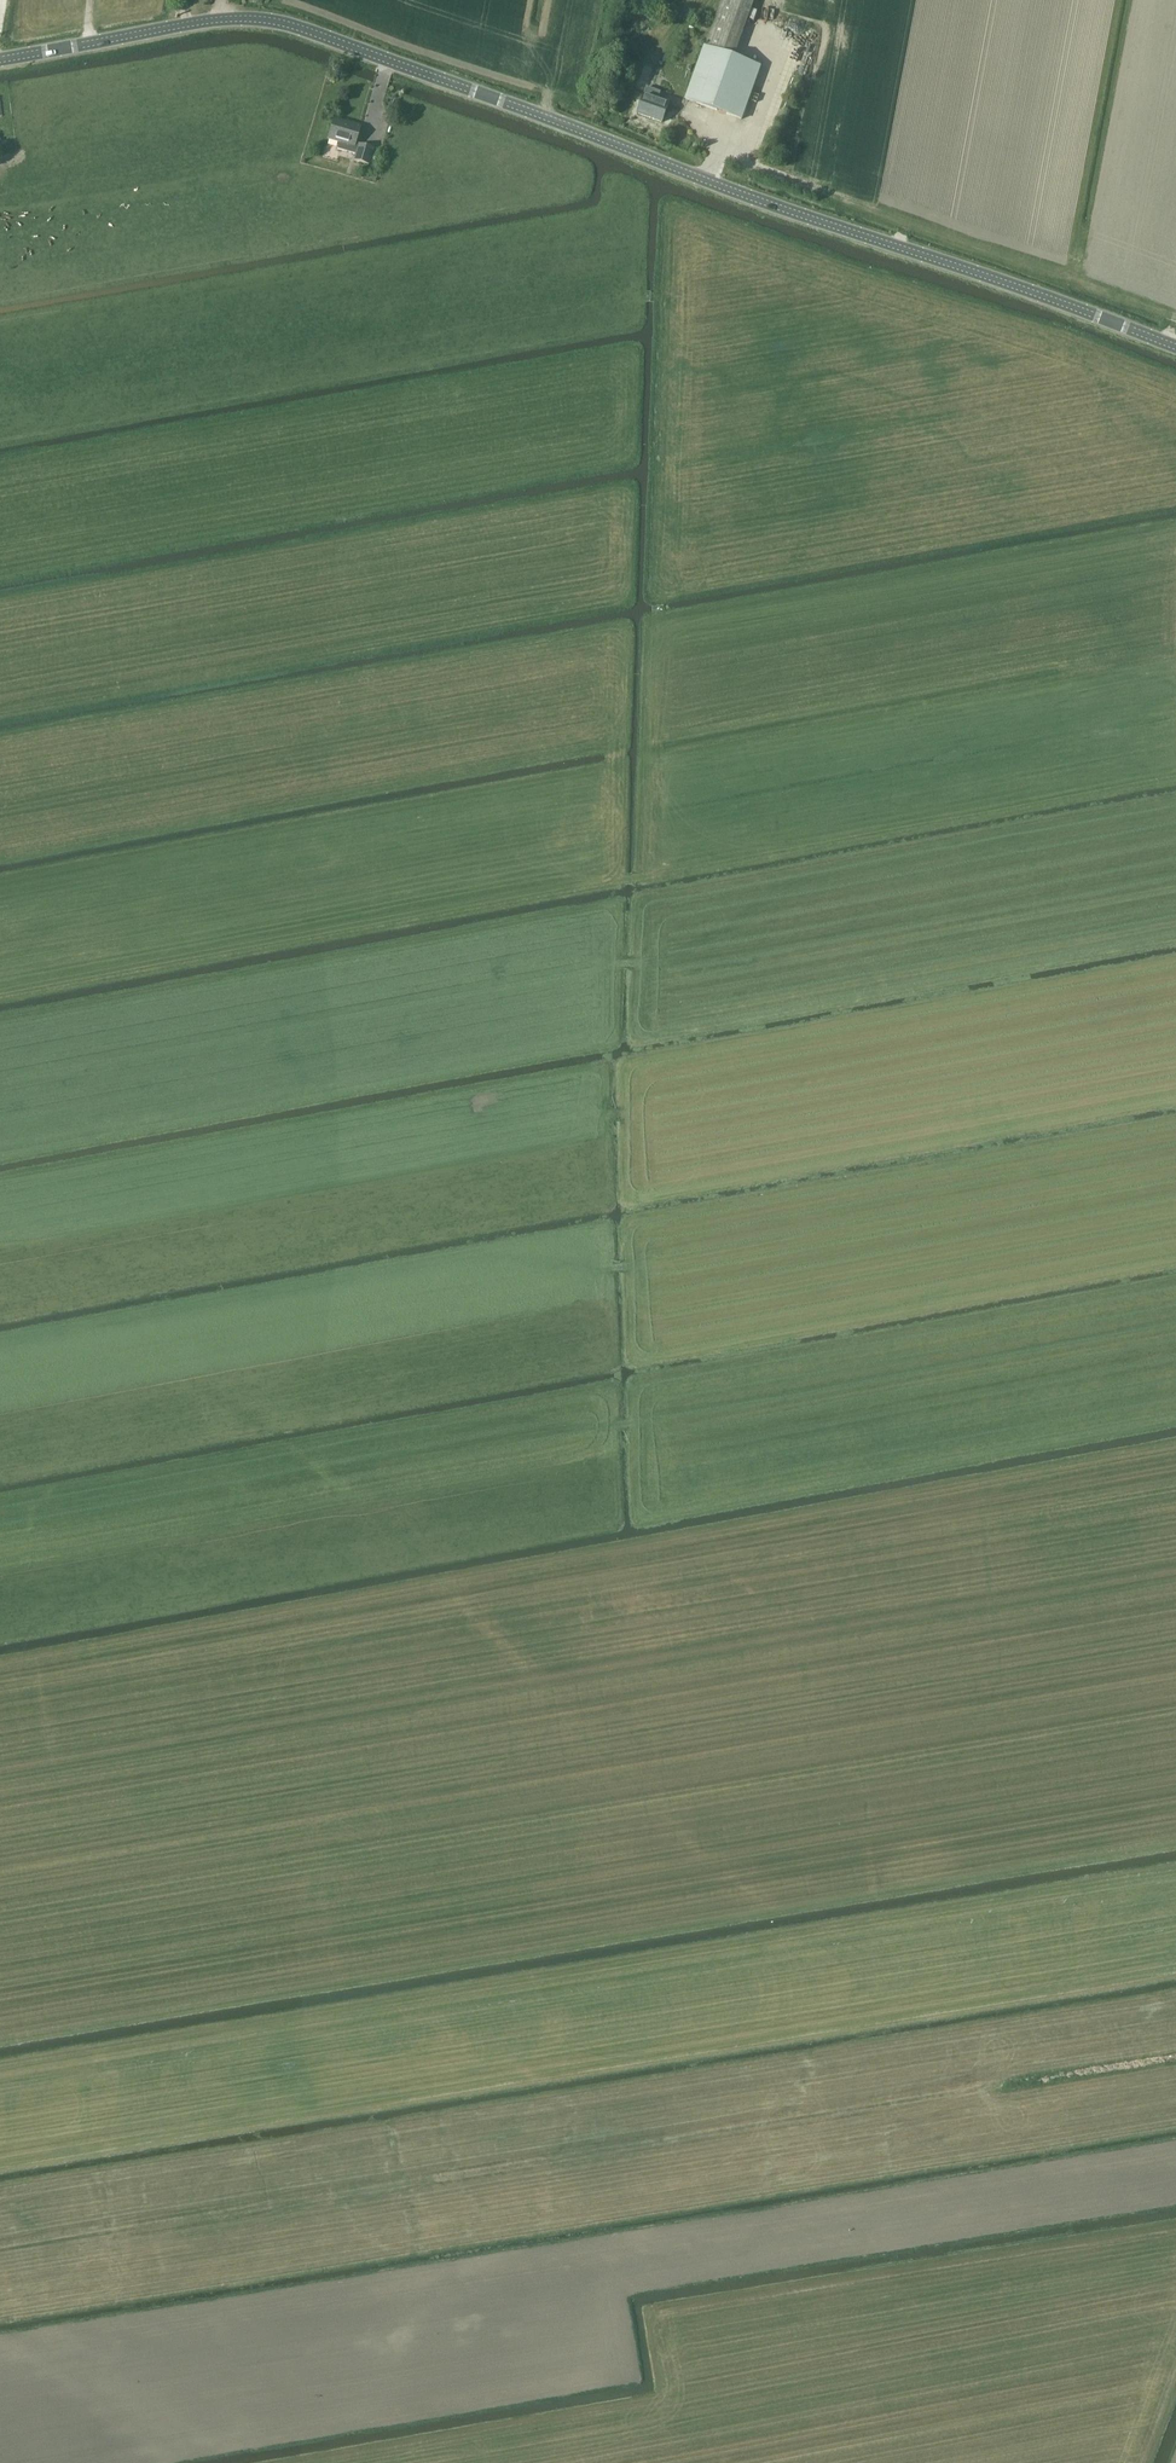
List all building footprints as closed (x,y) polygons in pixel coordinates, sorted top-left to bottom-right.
[(749,16),(755,18),(757,10),(753,9),(756,0),(721,0),(708,42),(721,46),(720,48),(737,54),(749,16)] [(648,44),(662,47),(666,33),(652,30),(648,44)] [(686,99),(742,119),(761,66),(705,46),(686,99)] [(645,63),(635,89),(645,93),(647,88),(655,67),(645,63)] [(645,93),(638,113),(662,122),(669,103),(658,100),(661,93),(647,88),(645,93)] [(334,119),(328,138),(327,138),(339,142),(337,149),(356,154),(354,160),(368,165),(373,149),(355,143),(360,127),(334,119)]
